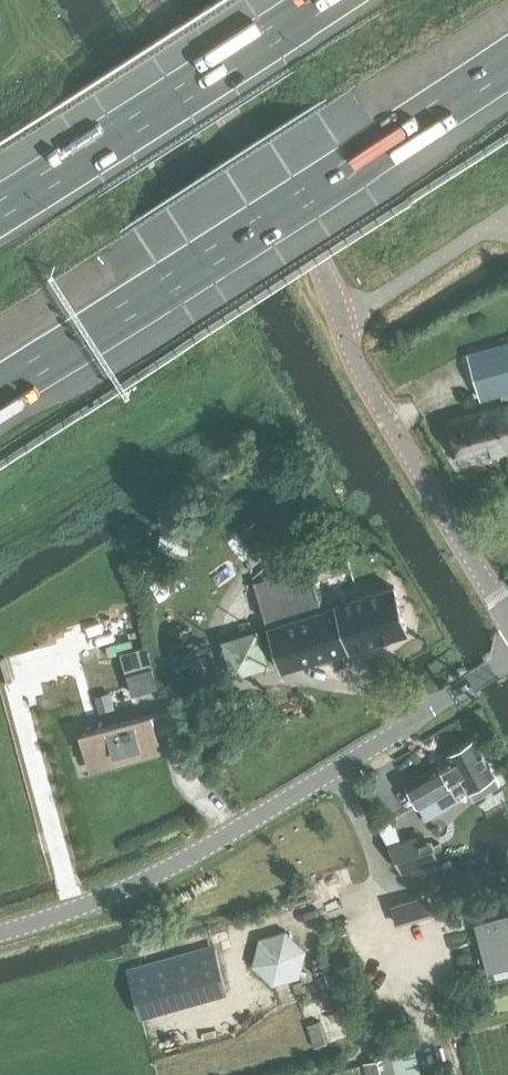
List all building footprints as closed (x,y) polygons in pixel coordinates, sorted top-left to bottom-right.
[(470,353),(483,397),(501,392),(507,390),(507,342),(470,353)] [(505,403),(450,419),(463,461),(507,448),(507,390),(501,392),(505,403)] [(308,563),(313,579),(351,567),(345,548),(307,559),(308,563)] [(265,617),(320,600),(313,579),(308,563),(253,580),(265,617)] [(394,583),(352,596),(353,598),(268,625),(271,635),(277,655),(281,668),(349,647),(350,648),(409,630),(394,583)] [(257,628),(223,638),(233,672),(267,661),(266,658),(277,655),(271,635),(260,638),(257,628)] [(147,645),(122,652),(133,692),(158,685),(147,645)] [(82,734),(88,759),(113,760),(136,755),(144,753),(143,749),(160,744),(151,713),(81,732),(82,734)] [(495,775),(497,774),(475,738),(448,753),(450,757),(406,781),(418,804),(451,787),(455,794),(466,788),(467,790),(468,790),(473,798),(500,784),(495,775)] [(390,844),(403,868),(439,858),(434,843),(422,847),(419,836),(390,844)] [(414,898),(393,904),(398,921),(419,915),(414,898)] [(507,959),(507,917),(481,925),(492,964),(507,959)] [(306,949),(287,930),(260,937),(254,963),(273,982),(300,975),(306,949)] [(302,979),(293,982),(298,996),(307,993),(302,979)] [(308,1024),(308,1025),(308,1026),(316,1045),(328,1041),(320,1020),(308,1024)] [(457,1067),(450,1044),(432,1049),(439,1069),(441,1068),(443,1074),(457,1074),(455,1067),(457,1067)] [(413,1047),(391,1053),(397,1074),(415,1074),(421,1073),(413,1047)] [(366,1074),(397,1074),(391,1053),(362,1061),(366,1074)]
